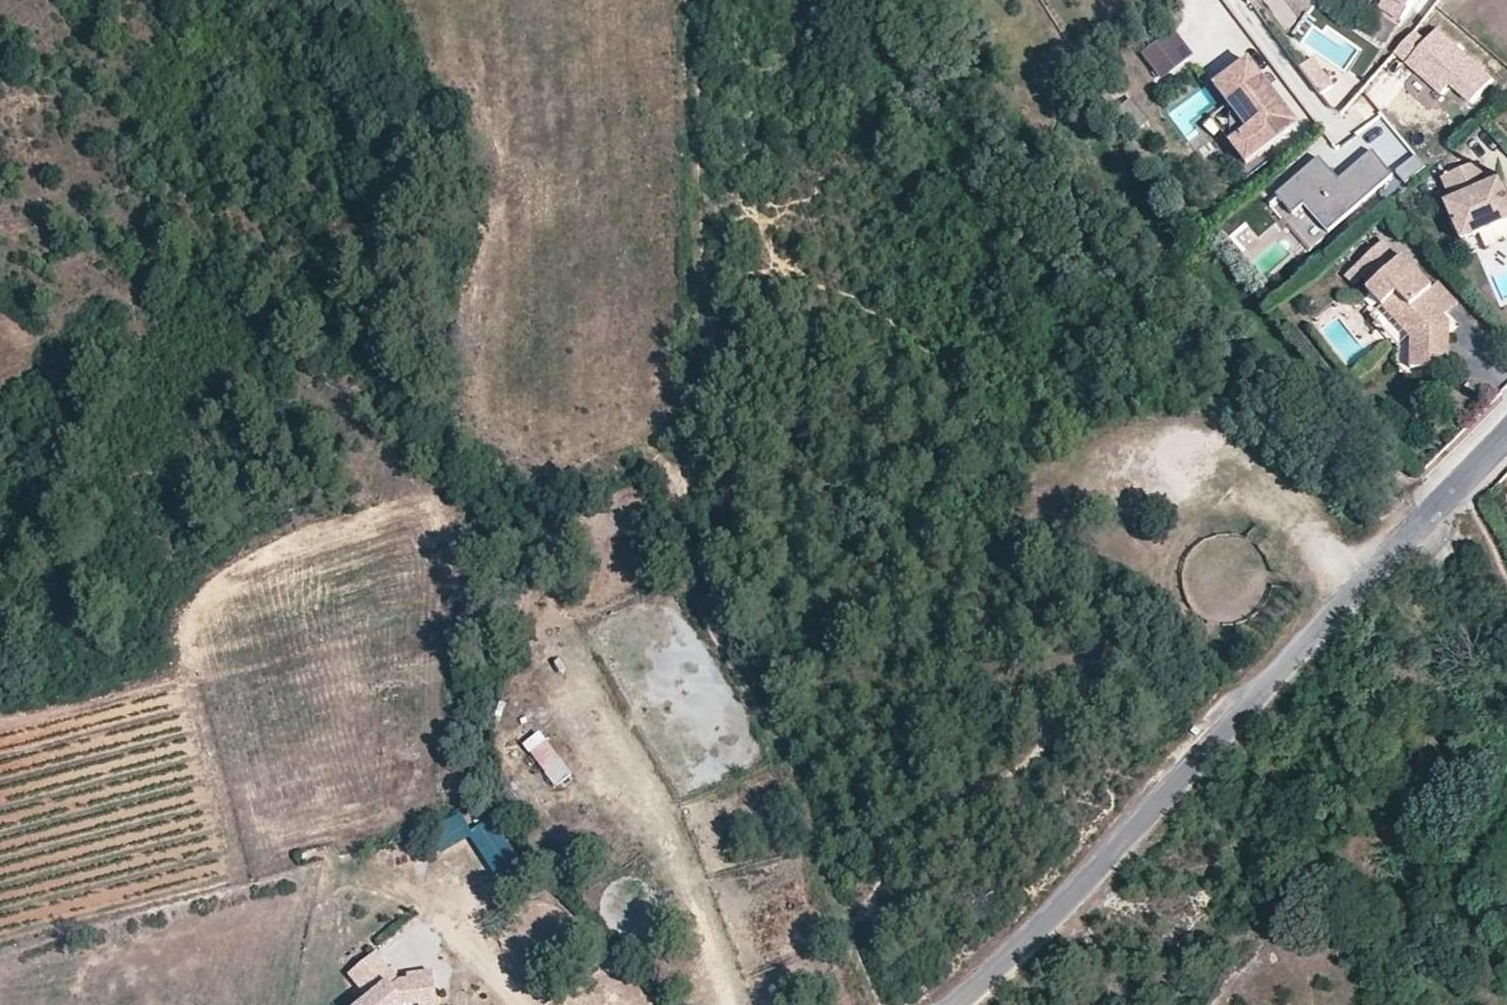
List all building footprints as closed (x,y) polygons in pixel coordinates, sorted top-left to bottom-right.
[(1414,0),(1386,0),(1381,8),(1402,20),(1414,0)] [(1194,54),(1173,29),(1141,54),(1161,80),(1194,54)] [(1419,31),(1397,54),(1445,100),(1454,88),(1472,104),(1494,80),(1439,31),(1429,41),(1419,31)] [(1247,80),(1257,72),(1248,61),(1215,87),(1229,105),(1253,87),(1247,80)] [(1231,116),(1238,116),(1249,131),(1232,144),(1247,165),(1298,125),(1257,72),(1247,80),(1253,87),(1229,105),(1231,107),(1231,116)] [(1231,116),(1232,144),(1249,131),(1238,116),(1231,116)] [(1443,172),(1455,195),(1448,198),(1466,234),(1506,213),(1506,188),(1499,173),(1490,177),(1478,154),(1443,172)] [(1331,186),(1312,164),(1271,199),(1287,219),(1299,209),(1322,237),(1388,182),(1366,157),(1337,182),(1340,186),(1334,190),(1331,186)] [(1340,186),(1337,182),(1331,186),(1334,190),(1340,186)] [(1402,245),(1386,227),(1347,261),(1355,270),(1363,263),(1372,272),(1367,277),(1411,326),(1414,325),(1423,324),(1426,341),(1417,348),(1417,354),(1454,354),(1454,325),(1439,308),(1447,301),(1449,300),(1429,278),(1432,276),(1404,244),(1402,245)] [(1432,276),(1429,278),(1449,300),(1459,291),(1439,269),(1432,276)] [(1439,308),(1454,325),(1455,309),(1447,301),(1439,308)] [(1414,325),(1417,348),(1426,341),(1423,324),(1414,325)] [(524,742),(550,790),(569,780),(542,732),(524,742)] [(437,852),(469,837),(460,816),(428,831),(437,852)] [(436,1004),(429,966),(404,971),(405,976),(396,978),(372,950),(345,973),(366,998),(357,1004),(406,1004),(417,1003),(417,1004),(434,1004),(436,1004)]
